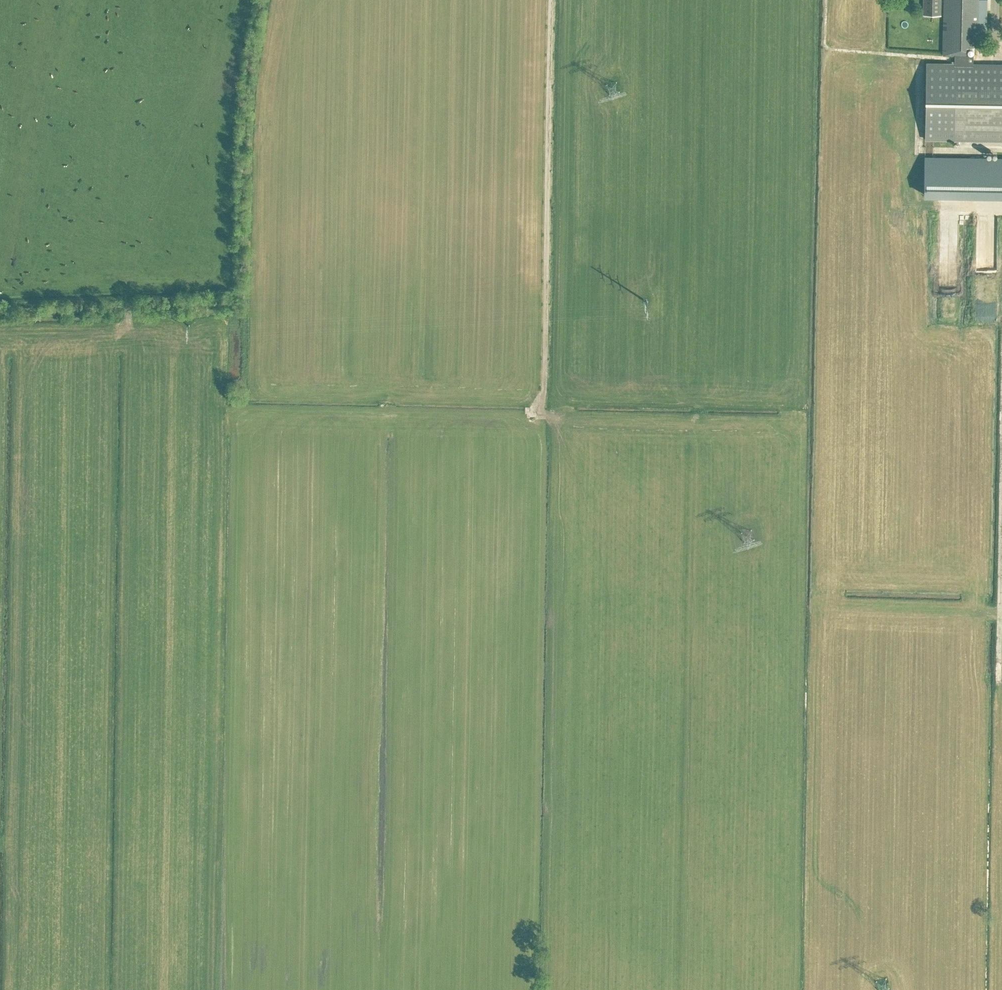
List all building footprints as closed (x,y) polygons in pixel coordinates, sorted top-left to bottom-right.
[(941,0),(923,0),(922,15),(935,15),(941,15),(941,0)] [(925,138),(1001,139),(1001,65),(973,64),(973,55),(977,55),(978,0),(945,0),(945,16),(944,26),(944,55),(955,55),(955,63),(935,63),(934,63),(933,64),(932,64),(931,65),(930,66),(929,67),(928,68),(927,69),(927,70),(926,72),(926,73),(926,74),(925,138)] [(924,156),(924,197),(1001,198),(1001,157),(924,156)] [(943,304),(943,295),(939,295),(939,317),(953,317),(953,304),(943,304)]
